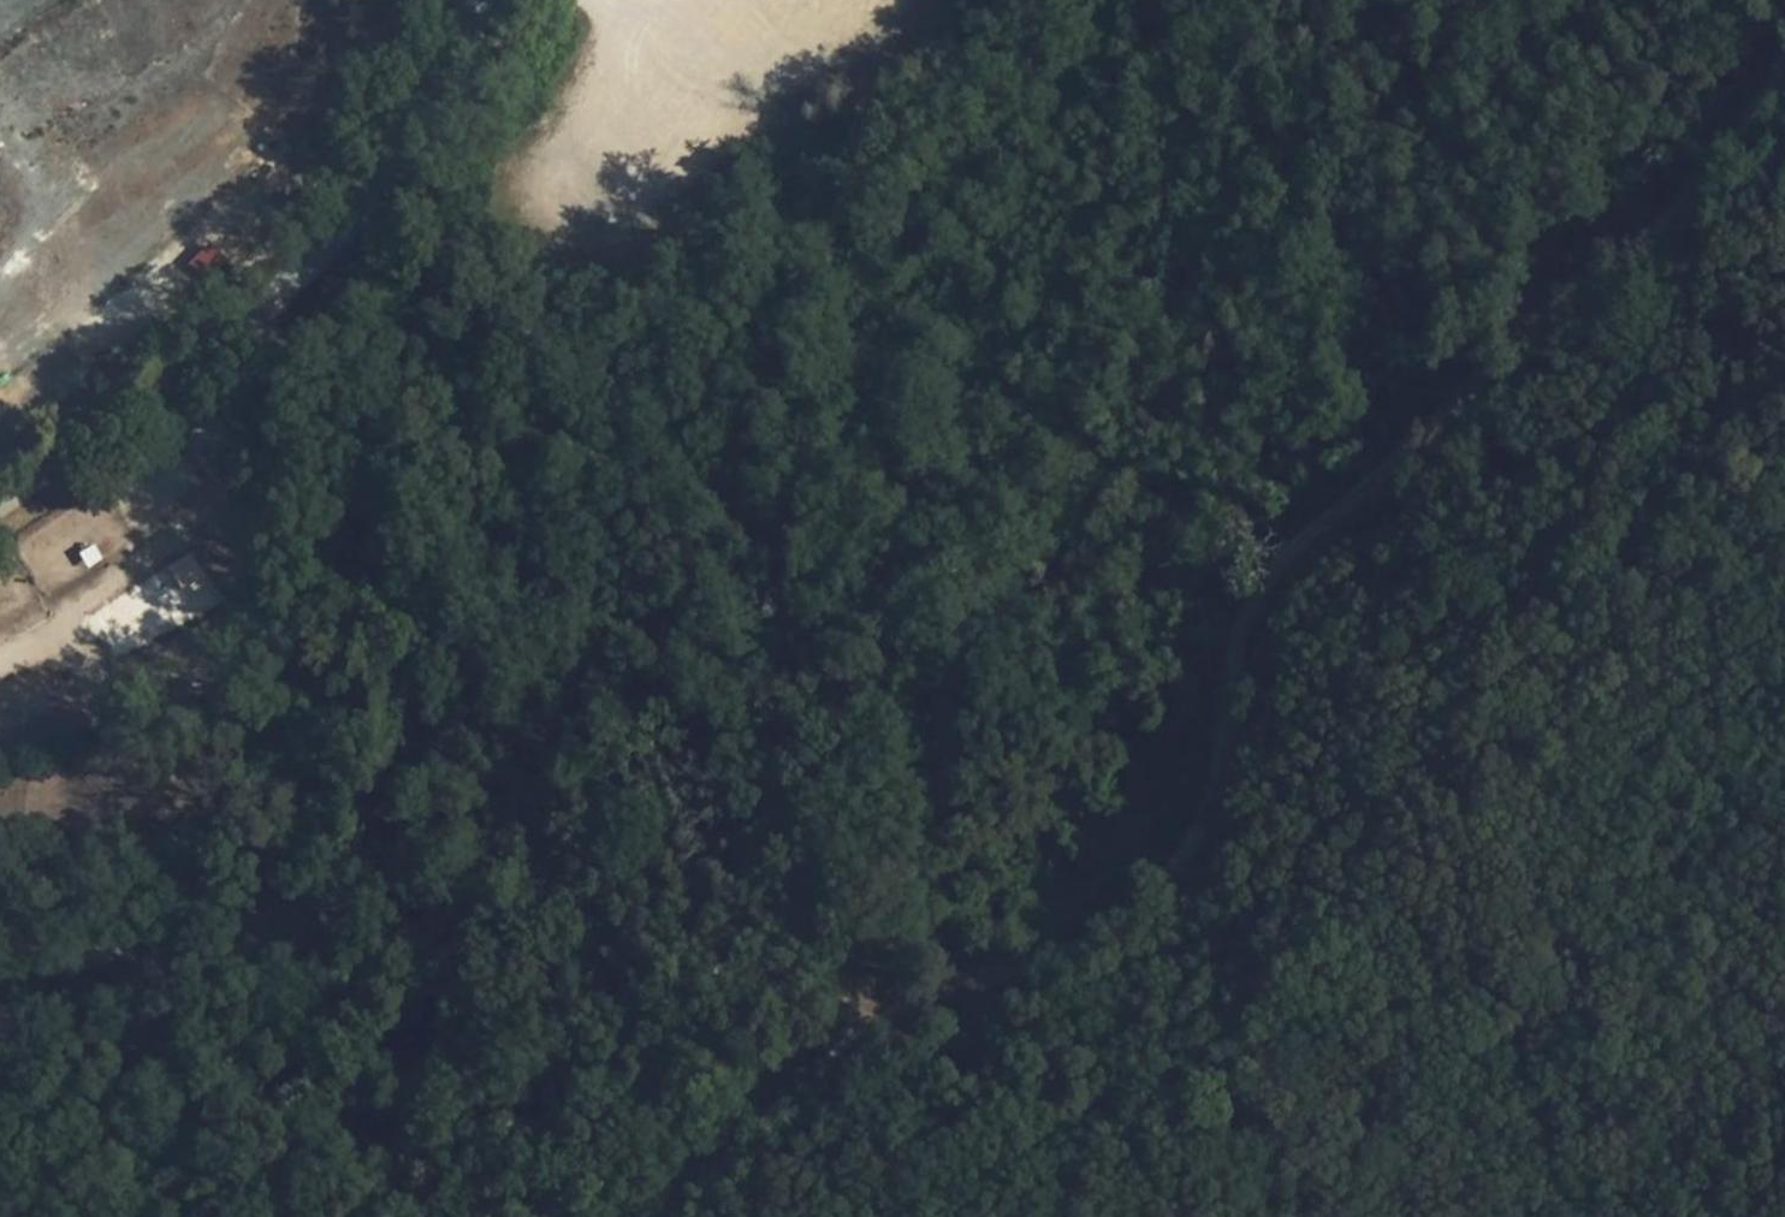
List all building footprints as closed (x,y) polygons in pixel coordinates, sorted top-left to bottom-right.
[(213,282),(229,259),(204,243),(189,266),(213,282)] [(168,566),(194,613),(219,599),(193,552),(168,566)]
